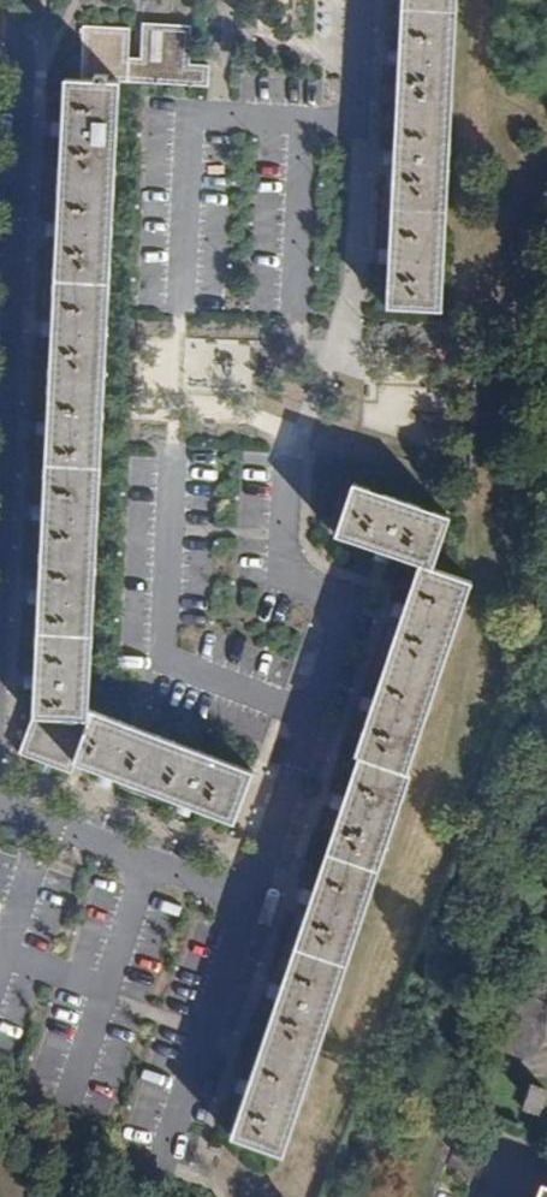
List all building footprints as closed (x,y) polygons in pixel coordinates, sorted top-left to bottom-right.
[(450,0),(396,0),(382,323),(436,325),(450,0)] [(121,86),(67,83),(31,720),(17,755),(67,774),(71,764),(231,823),(249,775),(86,715),(121,86)] [(354,761),(360,763),(235,1144),(286,1161),(412,777),(407,775),(469,586),(432,574),(448,523),(349,490),(332,541),(417,569),(354,761)] [(546,1107),(546,1102),(528,1094),(520,1114),(540,1123),(546,1107)] [(455,1144),(448,1167),(477,1176),(484,1153),(455,1144)] [(537,1196),(546,1196),(546,1190),(540,1188),(537,1196)]
